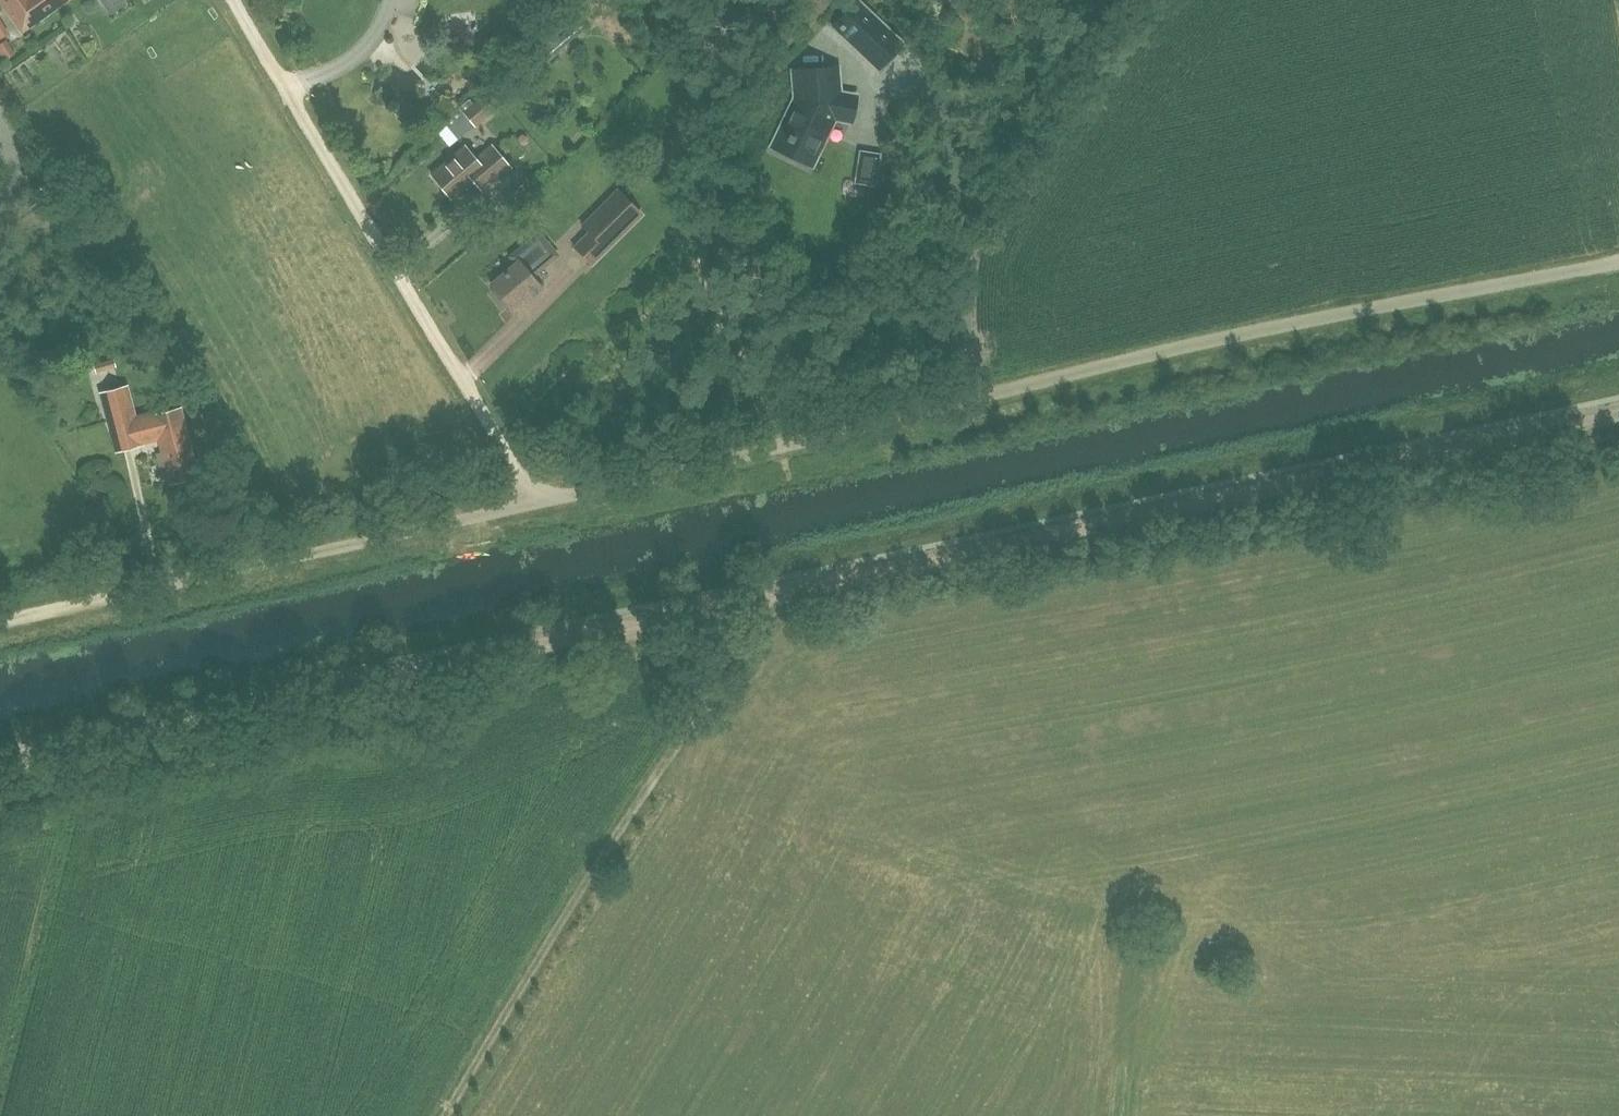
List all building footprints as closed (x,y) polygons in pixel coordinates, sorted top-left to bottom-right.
[(21,32),(67,0),(0,0),(0,3),(21,32)] [(130,0),(107,0),(116,11),(130,0)] [(835,25),(880,67),(901,45),(856,2),(835,25)] [(15,38),(11,21),(0,24),(0,41),(15,38)] [(797,98),(783,128),(781,134),(787,137),(786,140),(792,143),(794,140),(811,148),(821,127),(827,130),(834,116),(847,119),(851,97),(838,95),(836,67),(795,71),(797,98)] [(493,111),(483,99),(465,115),(474,126),(493,111)] [(490,145),(474,158),(465,148),(432,176),(452,200),(474,181),(482,191),(510,168),(490,145)] [(864,176),(863,183),(875,185),(875,184),(893,187),(898,158),(879,155),(868,153),(867,160),(870,164),(876,165),(875,174),(868,173),(864,176)] [(582,225),(588,230),(573,246),(591,263),(640,212),(617,190),(582,225)] [(557,255),(538,234),(511,257),(517,264),(491,286),(512,309),(524,299),(527,302),(543,288),(532,277),(557,255)] [(117,447),(139,441),(161,435),(173,482),(197,476),(178,409),(135,420),(126,387),(103,393),(117,447)]
